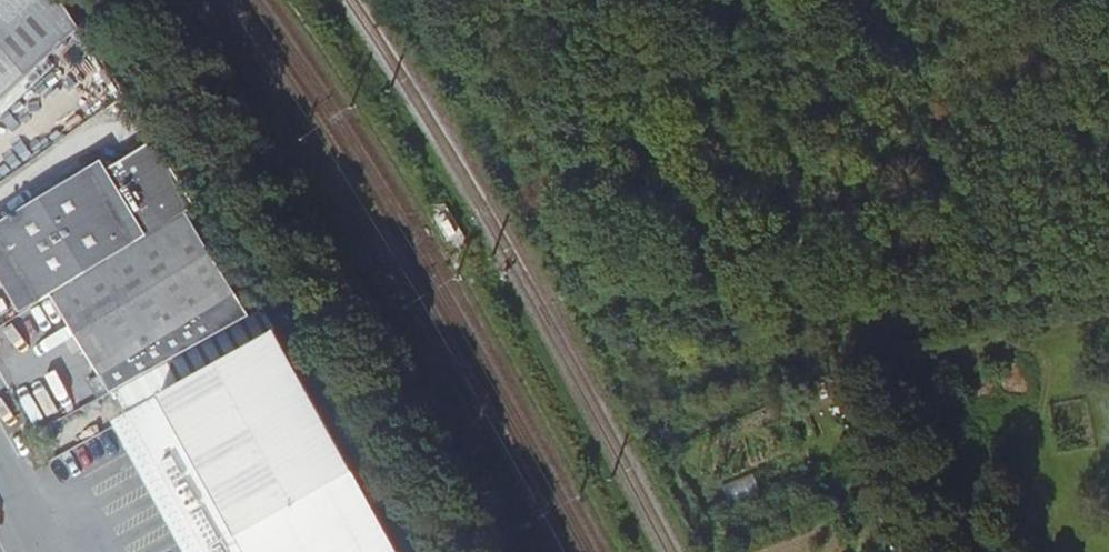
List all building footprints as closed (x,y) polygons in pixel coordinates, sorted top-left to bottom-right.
[(82,31),(61,0),(0,0),(0,102),(82,31)] [(134,189),(172,165),(156,141),(118,164),(134,189)] [(49,295),(188,209),(196,204),(172,165),(134,189),(118,164),(106,172),(98,160),(0,221),(0,281),(20,313),(49,295)] [(246,313),(188,209),(49,295),(97,372),(87,378),(99,398),(246,313)] [(126,413),(167,486),(317,400),(276,328),(126,413)] [(849,369),(867,419),(882,413),(863,358),(847,361),(849,369)] [(372,500),(317,400),(167,486),(203,550),(199,551),(280,551),(372,500)] [(372,500),(280,551),(404,551),(372,500)]
